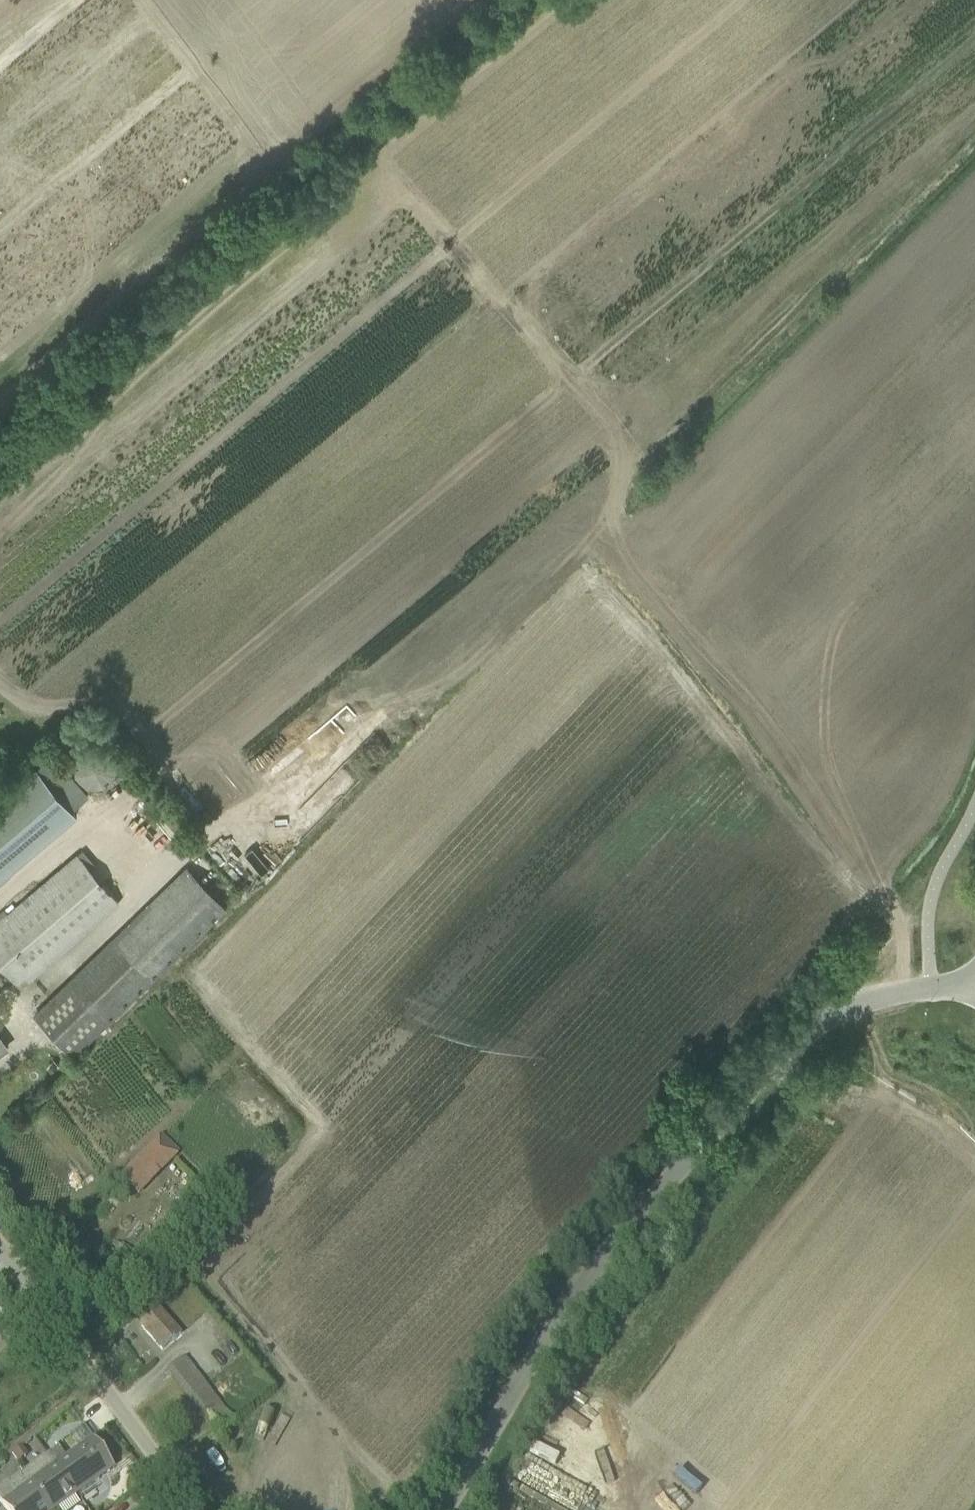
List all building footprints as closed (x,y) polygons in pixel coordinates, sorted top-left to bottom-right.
[(88,783),(104,784),(116,771),(116,755),(102,743),(86,743),(74,757),(75,773),(88,783)] [(78,815),(38,768),(0,800),(0,881),(78,815)] [(21,989),(119,905),(78,853),(0,919),(0,965),(21,989)] [(32,1015),(73,1057),(227,907),(187,866),(32,1015)] [(169,1162),(151,1147),(120,1179),(139,1195),(169,1162)] [(141,1319),(145,1324),(141,1326),(163,1350),(180,1335),(160,1311),(151,1318),(148,1314),(141,1319)] [(168,1370),(217,1434),(234,1422),(184,1357),(168,1370)] [(7,1509),(56,1509),(115,1468),(93,1437),(65,1457),(59,1448),(0,1490),(0,1501),(7,1509)] [(19,1448),(12,1453),(18,1462),(26,1457),(19,1448)]
